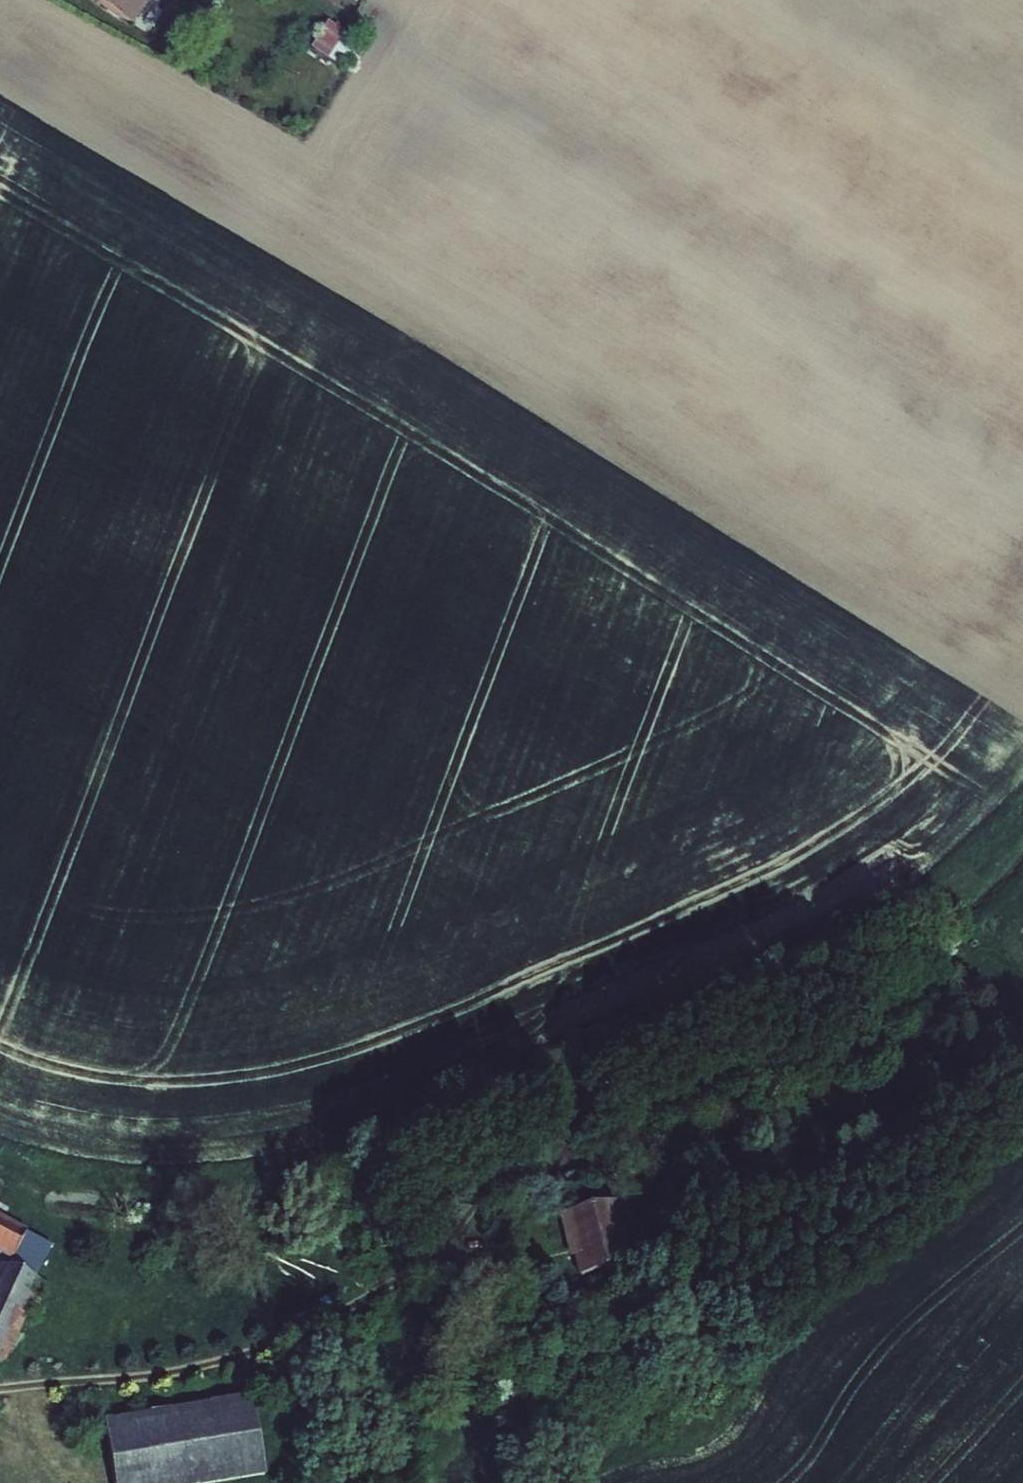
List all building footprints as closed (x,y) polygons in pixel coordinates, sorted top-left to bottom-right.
[(134,21),(148,0),(103,0),(134,21)] [(316,47),(331,57),(349,29),(334,19),(316,47)] [(350,30),(335,59),(347,66),(363,37),(350,30)] [(603,1201),(553,1215),(560,1243),(564,1241),(573,1275),(620,1261),(603,1201)] [(0,1217),(0,1246),(14,1254),(0,1285),(0,1372),(3,1372),(46,1279),(29,1268),(42,1241),(0,1217)] [(260,1393),(111,1418),(122,1482),(199,1482),(273,1471),(260,1393)]
